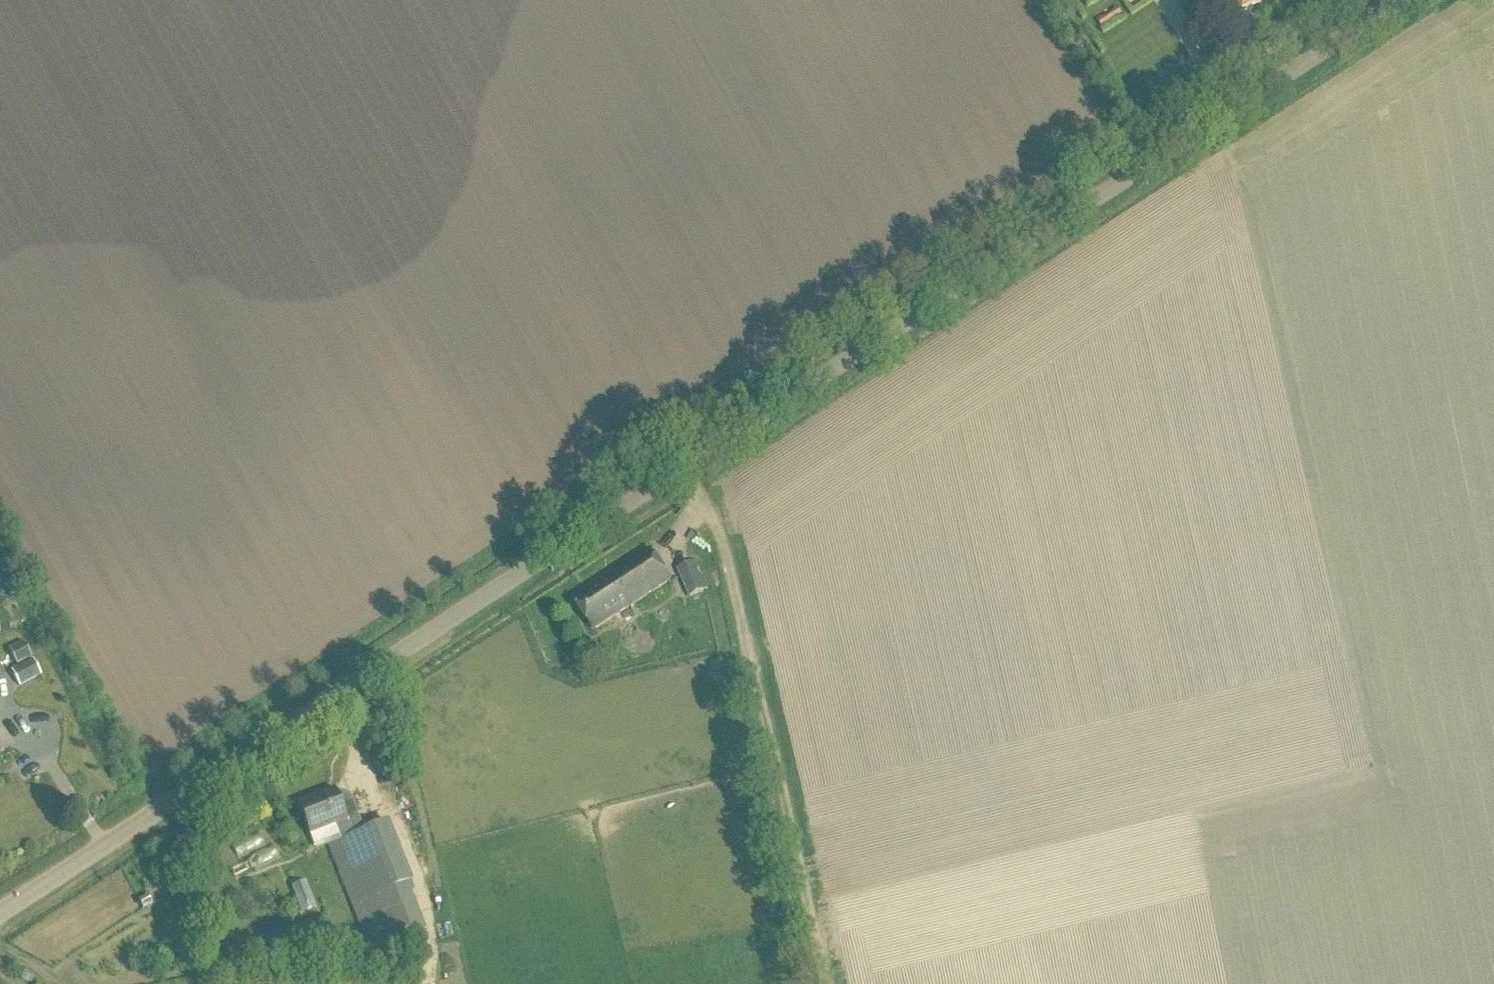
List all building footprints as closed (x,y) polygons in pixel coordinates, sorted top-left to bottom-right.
[(1228,25),(1267,0),(1211,0),(1228,25)] [(1123,18),(1118,9),(1098,22),(1103,30),(1123,18)] [(592,595),(575,606),(592,632),(670,581),(650,550),(589,590),(592,595)] [(679,571),(691,600),(709,592),(697,563),(679,571)] [(32,662),(11,673),(19,688),(39,678),(32,662)] [(308,836),(333,826),(339,840),(328,844),(364,934),(372,955),(421,935),(412,915),(405,896),(412,894),(408,884),(409,883),(385,822),(363,831),(356,813),(344,817),(334,790),(296,804),(308,836)] [(292,888),(301,914),(315,909),(306,883),(292,888)]
